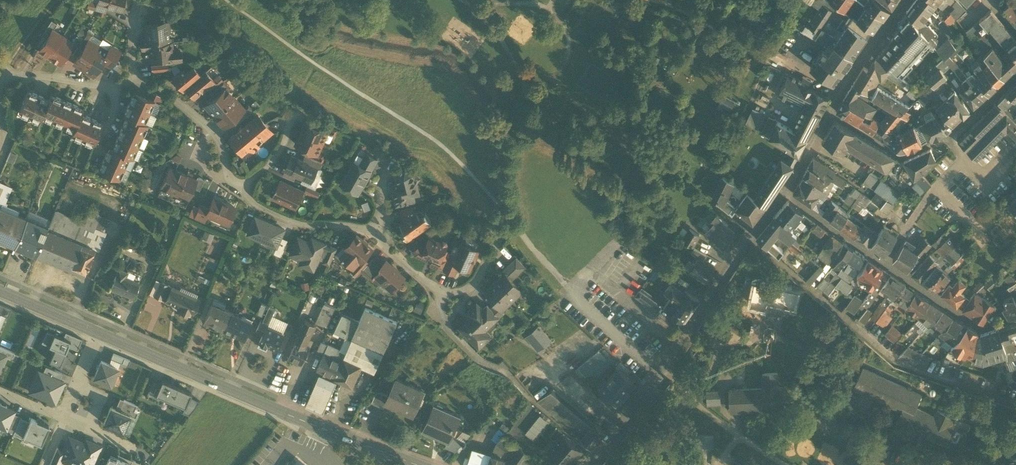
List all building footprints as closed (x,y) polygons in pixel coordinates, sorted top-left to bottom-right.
[(120,10),(124,0),(98,0),(98,3),(97,3),(107,6),(120,10)] [(610,6),(618,9),(620,1),(617,0),(612,0),(610,6)] [(833,10),(837,4),(831,0),(825,0),(823,3),(833,10)] [(844,9),(847,6),(851,0),(831,0),(837,4),(844,9)] [(865,2),(867,4),(883,16),(884,17),(889,10),(890,9),(878,0),(866,0),(865,2)] [(929,12),(919,0),(914,0),(907,10),(928,36),(931,34),(935,30),(928,22),(931,19),(930,16),(928,13),(929,12)] [(929,12),(931,10),(936,4),(932,0),(919,0),(929,12)] [(951,0),(946,5),(950,10),(956,5),(953,2),(952,0),(951,1),(951,0)] [(957,17),(966,8),(958,0),(955,0),(953,2),(956,5),(950,10),(951,10),(957,17)] [(100,11),(105,13),(107,6),(97,3),(98,3),(90,1),(88,7),(93,9),(100,11)] [(1015,21),(1015,20),(1015,6),(1012,1),(1004,8),(1015,21)] [(809,24),(818,31),(819,31),(822,27),(833,10),(823,3),(820,8),(809,24)] [(867,4),(860,13),(857,18),(871,28),(873,29),(883,16),(867,4)] [(951,10),(950,10),(946,5),(943,9),(940,12),(939,12),(944,17),(951,10)] [(853,15),(857,18),(860,13),(850,6),(849,7),(847,6),(844,9),(853,15)] [(1012,52),(1015,56),(1015,37),(991,8),(979,17),(988,27),(982,32),(988,39),(996,33),(1012,52)] [(896,72),(929,37),(928,36),(907,10),(897,21),(900,24),(893,31),(895,33),(888,40),(890,41),(878,55),(892,68),(896,72)] [(853,15),(848,21),(867,34),(871,28),(857,18),(853,15)] [(955,31),(944,17),(940,22),(950,35),(955,31)] [(966,28),(974,39),(982,32),(988,27),(979,17),(966,28)] [(844,18),(833,34),(837,37),(848,21),(844,18)] [(41,35),(47,39),(52,30),(53,30),(57,24),(51,20),(41,35)] [(140,39),(141,45),(169,43),(168,33),(167,20),(161,21),(145,22),(145,24),(147,24),(147,27),(145,29),(146,32),(148,34),(148,38),(140,39)] [(837,37),(834,41),(853,54),(867,34),(848,21),(837,37)] [(805,29),(815,35),(818,31),(809,24),(805,29)] [(833,34),(822,27),(819,31),(818,31),(815,35),(827,42),(830,38),(834,41),(837,37),(833,34)] [(39,51),(49,57),(62,36),(53,30),(52,30),(47,39),(39,51)] [(87,31),(82,39),(76,35),(72,42),(72,43),(67,51),(72,54),(77,46),(82,49),(88,40),(88,41),(92,35),(87,31)] [(961,39),(955,31),(950,35),(949,37),(955,44),(961,39)] [(974,39),(983,51),(992,44),(988,39),(982,32),(974,39)] [(936,40),(934,38),(931,34),(928,36),(929,37),(933,43),(936,40)] [(72,42),(62,36),(49,57),(59,64),(67,51),(72,43),(72,42)] [(929,37),(896,72),(902,77),(913,65),(910,62),(919,52),(922,55),(933,43),(929,37)] [(943,56),(944,57),(949,52),(954,47),(956,46),(955,44),(949,37),(937,48),(943,56)] [(844,67),(853,54),(834,41),(830,38),(827,42),(827,43),(829,45),(827,48),(824,46),(821,51),(823,53),(821,56),(819,54),(816,59),(818,60),(816,64),(813,62),(810,66),(833,82),(842,70),(841,70),(843,66),(844,67)] [(73,63),(83,69),(98,47),(88,41),(88,40),(82,49),(73,63)] [(171,42),(169,43),(141,45),(141,49),(143,50),(149,49),(150,58),(152,59),(164,58),(181,57),(180,51),(178,49),(172,49),(171,42)] [(1015,66),(1015,56),(1012,52),(1003,58),(992,44),(983,51),(990,60),(1004,77),(1015,66)] [(98,46),(98,47),(83,69),(93,76),(100,65),(102,62),(108,52),(107,52),(98,46)] [(105,64),(110,67),(120,52),(111,47),(107,52),(108,52),(102,62),(105,64)] [(950,64),(952,67),(957,63),(949,52),(944,57),(950,64)] [(878,55),(872,63),(887,73),(892,68),(878,55)] [(940,66),(943,70),(950,64),(944,57),(943,56),(937,62),(938,63),(940,66)] [(984,66),(998,83),(1004,77),(990,60),(984,66)] [(992,88),(998,83),(984,66),(983,66),(979,61),(974,66),(977,71),(978,71),(979,72),(992,88)] [(882,78),(887,73),(872,63),(868,69),(875,73),(880,76),(882,78)] [(168,70),(167,64),(164,64),(151,65),(151,72),(168,70)] [(964,78),(961,80),(978,101),(984,96),(967,75),(958,65),(955,67),(963,76),(964,78)] [(864,66),(853,83),(862,88),(869,92),(880,76),(875,73),(868,69),(864,66)] [(927,76),(934,85),(947,74),(943,70),(940,66),(927,76)] [(183,91),(185,89),(201,75),(193,67),(186,73),(183,69),(171,80),(175,85),(177,83),(183,91)] [(887,73),(907,89),(910,85),(902,77),(896,72),(892,68),(887,73)] [(205,71),(201,75),(185,89),(186,90),(185,93),(188,93),(193,99),(206,88),(214,81),(213,81),(205,71)] [(972,71),(967,75),(984,96),(989,91),(976,75),(972,71)] [(795,131),(807,138),(829,97),(807,86),(804,86),(803,88),(799,86),(802,79),(801,79),(788,72),(778,95),(784,97),(783,100),(790,103),(792,100),(803,106),(803,107),(801,106),(799,110),(801,111),(800,112),(798,111),(796,115),(798,116),(797,117),(796,116),(794,120),(795,121),(794,123),(798,125),(795,131)] [(976,75),(989,91),(992,88),(979,72),(976,75)] [(911,86),(921,95),(934,85),(927,76),(925,73),(911,86)] [(803,75),(801,79),(802,79),(799,86),(803,88),(804,86),(807,86),(811,79),(803,75)] [(206,88),(210,93),(223,81),(219,76),(213,81),(214,81),(206,88)] [(978,101),(961,80),(958,76),(956,77),(959,82),(957,84),(974,105),(978,101)] [(228,87),(223,81),(210,93),(214,98),(226,88),(228,87)] [(939,81),(934,85),(938,90),(939,91),(944,87),(939,81)] [(1014,96),(1015,94),(1015,81),(1007,89),(1014,96)] [(864,112),(870,116),(872,111),(875,107),(861,98),(857,95),(859,92),(862,88),(853,83),(844,99),(851,104),(864,112)] [(923,103),(938,90),(934,85),(921,95),(918,97),(923,103)] [(893,109),(899,113),(906,107),(908,105),(878,87),(873,96),(893,109)] [(205,106),(214,117),(235,98),(226,88),(214,98),(205,106)] [(863,94),(869,98),(871,95),(869,93),(868,93),(869,92),(862,88),(859,92),(863,94)] [(948,95),(963,113),(964,114),(970,108),(955,89),(948,95)] [(1014,113),(1015,111),(1015,98),(1014,96),(1007,89),(999,98),(1014,113)] [(18,111),(29,116),(38,95),(32,93),(27,91),(27,92),(18,111)] [(132,96),(129,103),(149,112),(154,101),(155,100),(147,97),(136,92),(134,91),(132,96)] [(154,101),(164,105),(166,100),(157,94),(150,91),(147,97),(155,100),(154,101)] [(40,120),(43,115),(49,100),(44,98),(38,95),(29,116),(40,120)] [(43,115),(53,120),(62,100),(56,97),(51,95),(50,97),(49,100),(43,115)] [(963,113),(948,95),(942,101),(941,99),(935,104),(946,116),(946,117),(949,115),(954,121),(963,113)] [(244,108),(235,98),(214,117),(223,127),(235,117),(244,109),(244,108)] [(1014,113),(999,98),(985,112),(967,129),(958,138),(976,156),(1007,126),(1015,135),(1015,111),(1014,113)] [(836,110),(844,115),(851,104),(844,99),(836,110)] [(53,120),(64,124),(72,104),(66,102),(62,100),(53,120)] [(126,115),(128,115),(144,123),(149,112),(129,103),(126,110),(124,114),(126,115)] [(64,124),(74,129),(81,114),(83,111),(83,109),(79,107),(72,104),(64,124)] [(864,112),(851,104),(844,115),(858,123),(861,118),(864,112)] [(235,117),(239,122),(253,111),(248,105),(244,108),(244,109),(235,117)] [(906,108),(900,114),(902,114),(906,119),(912,112),(906,108)] [(757,128),(765,114),(755,109),(747,123),(757,128)] [(879,118),(877,120),(880,122),(879,123),(890,130),(891,128),(894,125),(902,114),(900,114),(899,113),(893,109),(888,116),(883,122),(879,118)] [(924,113),(927,118),(927,119),(936,114),(931,110),(924,113)] [(72,134),(83,139),(91,119),(85,116),(81,114),(74,129),(72,134)] [(894,125),(901,132),(903,131),(901,125),(906,119),(902,114),(894,125)] [(940,119),(936,114),(927,119),(927,118),(923,120),(924,122),(933,138),(946,131),(951,126),(950,125),(944,118),(942,116),(940,119)] [(126,119),(123,127),(143,136),(148,124),(144,123),(128,115),(126,119)] [(229,140),(242,155),(248,149),(253,151),(260,146),(258,144),(273,132),(264,122),(258,115),(253,119),(229,140)] [(944,118),(950,125),(954,121),(949,115),(946,117),(946,116),(944,118)] [(799,154),(804,145),(807,138),(795,131),(777,120),(769,116),(762,132),(761,132),(766,134),(769,136),(778,141),(793,151),(799,154)] [(870,123),(861,118),(858,123),(873,132),(878,125),(872,120),(870,123)] [(98,121),(91,119),(83,139),(93,144),(102,125),(102,124),(98,121)] [(823,139),(842,151),(847,144),(855,131),(835,119),(823,139)] [(327,133),(332,135),(335,134),(336,129),(320,122),(318,128),(328,132),(327,133)] [(919,125),(927,140),(933,138),(924,122),(919,125)] [(303,128),(301,133),(323,143),(327,133),(328,132),(318,128),(306,123),(304,128),(303,128)] [(873,132),(889,143),(892,137),(887,134),(890,130),(879,123),(878,125),(873,132)] [(893,130),(896,134),(899,133),(901,132),(894,125),(891,128),(890,130),(892,131),(893,130)] [(914,126),(903,131),(901,132),(899,133),(907,150),(922,143),(914,126)] [(119,134),(118,138),(138,147),(143,136),(123,127),(119,134)] [(855,131),(847,144),(851,147),(887,169),(895,157),(896,157),(855,131)] [(318,153),(323,143),(301,133),(298,139),(299,139),(297,145),(308,150),(318,154),(318,153)] [(897,136),(895,139),(891,144),(898,149),(900,150),(905,150),(907,150),(899,133),(896,134),(897,136)] [(114,145),(113,149),(129,156),(133,158),(138,147),(118,138),(114,145)] [(847,154),(851,147),(847,144),(842,151),(847,154)] [(108,152),(104,159),(124,168),(129,156),(113,149),(111,148),(109,148),(108,152)] [(904,160),(914,178),(915,177),(921,172),(925,168),(935,159),(931,148),(904,160)] [(308,150),(305,155),(322,162),(324,158),(323,156),(318,153),(318,154),(308,150)] [(793,151),(790,156),(796,159),(799,154),(793,151)] [(360,164),(371,171),(378,159),(366,153),(360,164)] [(319,168),(322,162),(305,155),(303,160),(318,167),(319,168)] [(296,175),(306,180),(313,177),(318,167),(303,160),(292,156),(288,163),(288,162),(285,163),(284,166),(285,169),(286,169),(285,170),(296,175)] [(781,158),(764,183),(775,191),(793,165),(796,159),(790,156),(787,162),(781,158)] [(808,166),(830,178),(833,172),(835,170),(813,157),(808,166)] [(119,179),(124,168),(104,159),(101,166),(99,170),(101,171),(119,179)] [(357,193),(358,194),(363,184),(364,184),(370,175),(369,175),(371,171),(360,164),(354,161),(340,184),(341,184),(342,182),(359,191),(357,193)] [(803,174),(828,188),(833,180),(830,178),(808,166),(803,174)] [(157,195),(185,207),(193,188),(197,180),(196,179),(169,168),(165,177),(161,178),(163,182),(157,195)] [(395,202),(398,203),(405,201),(407,203),(413,201),(414,199),(413,193),(418,192),(416,181),(418,177),(405,168),(396,171),(395,172),(398,184),(394,185),(393,187),(395,194),(394,196),(395,202)] [(283,176),(294,181),(296,175),(285,170),(283,176)] [(842,178),(833,172),(830,178),(833,180),(839,184),(842,178)] [(864,182),(874,188),(881,178),(871,172),(864,182)] [(917,180),(925,189),(931,183),(921,172),(915,177),(917,180)] [(823,197),(828,188),(803,174),(799,182),(821,194),(820,195),(823,197)] [(712,197),(724,207),(727,200),(734,184),(722,175),(712,197)] [(193,188),(199,191),(204,180),(197,177),(196,179),(197,180),(193,188)] [(887,198),(893,202),(900,195),(901,193),(882,179),(874,189),(887,198)] [(839,184),(833,180),(828,188),(832,191),(834,192),(839,184)] [(912,185),(920,193),(925,189),(917,180),(912,185)] [(273,199),(296,209),(303,191),(280,181),(273,199)] [(342,182),(341,184),(357,193),(359,191),(342,182)] [(815,202),(820,195),(821,194),(799,182),(793,192),(812,206),(815,202)] [(6,193),(9,187),(0,183),(0,191),(6,193)] [(764,183),(758,192),(770,199),(775,191),(764,183)] [(305,192),(318,198),(320,192),(307,186),(305,192)] [(845,200),(851,204),(855,199),(863,206),(873,214),(878,208),(880,205),(881,205),(861,191),(855,186),(845,200)] [(747,192),(754,198),(758,192),(751,188),(747,192)] [(736,209),(753,222),(765,206),(754,198),(747,192),(736,208),(735,209),(736,209)] [(758,192),(754,198),(765,206),(770,199),(758,192)] [(207,215),(227,225),(228,223),(230,224),(232,221),(233,217),(231,217),(235,208),(214,199),(209,210),(206,215),(207,215)] [(790,226),(792,227),(796,223),(801,217),(799,216),(803,211),(788,199),(776,213),(791,225),(790,226)] [(860,211),(863,206),(855,199),(851,204),(860,211)] [(724,207),(730,212),(734,206),(727,200),(724,207)] [(836,209),(837,208),(839,205),(833,201),(826,211),(823,215),(829,219),(836,209)] [(0,207),(0,208),(17,215),(19,211),(2,204),(1,206),(1,205),(0,207)] [(188,216),(194,218),(199,207),(193,205),(188,216)] [(824,209),(818,205),(815,208),(821,213),(824,209)] [(194,218),(204,223),(207,215),(206,215),(209,210),(199,206),(199,207),(194,218)] [(403,218),(405,220),(417,212),(415,206),(401,209),(403,218)] [(17,215),(0,208),(0,240),(14,246),(25,219),(17,215)] [(829,219),(840,226),(847,217),(842,213),(836,209),(829,219)] [(75,241),(83,222),(55,210),(50,221),(47,228),(75,241)] [(89,210),(83,222),(94,227),(99,215),(89,210)] [(50,221),(29,211),(25,219),(47,228),(50,221)] [(401,231),(407,240),(417,233),(423,228),(431,223),(425,214),(421,217),(417,211),(417,212),(405,220),(404,221),(400,224),(403,229),(401,231)] [(757,236),(778,255),(783,250),(774,242),(781,234),(790,242),(797,234),(791,229),(792,227),(790,226),(791,225),(776,213),(757,236)] [(710,222),(712,224),(718,218),(726,225),(728,223),(717,214),(710,222)] [(94,227),(104,231),(109,219),(99,215),(94,227)] [(284,230),(255,217),(248,235),(277,247),(281,237),(284,230)] [(852,221),(847,217),(840,226),(855,237),(862,228),(855,223),(852,221)] [(712,224),(707,230),(723,245),(735,233),(726,225),(718,218),(712,224)] [(47,228),(25,219),(14,246),(36,255),(47,228)] [(865,224),(862,228),(855,237),(868,245),(870,243),(877,233),(870,228),(867,226),(870,222),(868,221),(866,225),(865,224)] [(75,241),(95,249),(100,241),(104,231),(94,227),(83,222),(75,241)] [(813,227),(821,233),(825,228),(817,222),(813,227)] [(791,229),(797,234),(802,228),(796,223),(792,227),(791,229)] [(871,244),(885,253),(897,235),(883,226),(871,244)] [(71,267),(85,273),(95,249),(75,241),(47,228),(36,255),(70,269),(71,267)] [(683,242),(693,247),(700,235),(690,229),(683,242)] [(214,234),(205,230),(201,238),(211,242),(214,234)] [(817,252),(828,260),(843,240),(832,233),(817,252)] [(810,283),(815,276),(823,266),(796,243),(801,237),(797,234),(790,242),(783,250),(778,255),(810,283)] [(353,269),(354,270),(364,259),(372,249),(357,235),(351,241),(351,244),(346,250),(349,253),(343,260),(353,269)] [(932,242),(938,247),(945,239),(941,235),(932,242)] [(950,235),(945,239),(938,247),(943,253),(950,245),(956,241),(950,235)] [(288,240),(281,237),(277,247),(274,254),(281,256),(288,240)] [(303,265),(313,270),(320,255),(326,257),(330,247),(325,245),(325,244),(315,240),(313,244),(298,238),(291,254),(305,261),(303,265)] [(903,243),(913,249),(916,247),(906,239),(903,243)] [(925,239),(916,247),(913,249),(918,252),(918,253),(921,255),(931,243),(925,239)] [(409,246),(413,251),(421,245),(418,240),(409,246)] [(433,265),(438,267),(442,257),(447,245),(446,242),(443,241),(440,242),(440,243),(437,241),(436,243),(429,240),(425,248),(422,247),(421,245),(413,251),(416,254),(432,261),(432,262),(433,265)] [(832,263),(833,265),(848,244),(843,240),(828,260),(832,263)] [(338,255),(343,260),(349,253),(346,250),(351,244),(351,241),(338,255)] [(957,242),(956,241),(950,245),(943,253),(945,255),(953,246),(957,242)] [(460,265),(470,270),(478,250),(462,243),(456,256),(453,262),(460,265)] [(908,268),(918,253),(918,252),(913,249),(903,243),(893,258),(908,268)] [(838,269),(840,266),(853,248),(848,244),(833,265),(833,266),(838,269)] [(323,262),(330,265),(337,249),(331,246),(330,247),(326,257),(323,262)] [(951,261),(953,263),(955,260),(961,255),(953,246),(945,255),(951,261)] [(938,247),(931,254),(935,258),(939,252),(943,257),(945,255),(943,253),(938,247)] [(698,258),(702,260),(706,254),(698,249),(695,248),(691,253),(698,258)] [(864,255),(853,248),(840,266),(851,274),(864,255)] [(931,254),(921,264),(929,271),(937,262),(938,260),(939,262),(943,257),(939,252),(935,258),(931,254)] [(964,252),(961,255),(955,260),(953,263),(951,265),(956,270),(961,265),(961,266),(969,257),(964,252)] [(1013,254),(1014,256),(1007,261),(1013,270),(1015,275),(1015,252),(1013,254)] [(450,254),(448,259),(442,257),(438,267),(443,270),(455,276),(460,265),(453,262),(456,256),(450,254)] [(505,273),(512,280),(525,266),(516,257),(502,271),(505,273)] [(361,270),(373,280),(376,277),(375,276),(382,269),(381,266),(382,266),(373,258),(368,263),(361,270)] [(698,258),(694,264),(690,272),(706,282),(714,268),(702,260),(698,258)] [(882,268),(868,258),(857,275),(858,281),(864,280),(873,286),(877,281),(881,275),(878,273),(882,268)] [(351,271),(356,276),(361,270),(368,263),(364,259),(354,270),(353,269),(351,271)] [(820,279),(832,263),(828,260),(823,266),(815,276),(820,279)] [(389,289),(391,291),(395,291),(397,289),(397,285),(404,277),(386,261),(382,266),(381,266),(382,269),(375,276),(376,277),(381,282),(384,281),(389,286),(389,289)] [(684,268),(690,272),(694,264),(689,261),(684,268)] [(1009,273),(1013,270),(1007,261),(1003,265),(1009,273)] [(943,268),(939,264),(937,262),(929,271),(920,280),(927,285),(929,283),(943,268)] [(920,280),(929,271),(921,264),(912,273),(920,280)] [(1009,273),(1003,265),(999,269),(1004,277),(1009,273)] [(834,274),(838,269),(833,266),(829,270),(834,274)] [(71,267),(70,269),(83,275),(85,273),(71,267)] [(881,275),(877,281),(882,285),(890,273),(885,270),(882,268),(878,273),(881,275)] [(950,275),(943,268),(929,283),(937,287),(950,275)] [(110,287),(132,297),(139,283),(125,277),(127,273),(119,269),(110,287)] [(1015,281),(1015,275),(1013,270),(1009,273),(1004,277),(1010,284),(1015,281)] [(505,273),(495,283),(512,299),(522,290),(512,280),(505,273)] [(881,303),(885,306),(897,289),(900,291),(905,284),(890,273),(882,285),(890,290),(886,296),(881,303)] [(996,287),(995,285),(997,283),(991,276),(984,283),(990,289),(991,291),(996,287)] [(350,281),(341,277),(339,282),(348,286),(350,281)] [(381,282),(376,277),(373,280),(378,285),(381,282)] [(823,289),(824,288),(830,280),(824,277),(817,285),(823,289)] [(836,284),(847,292),(852,285),(847,282),(841,277),(836,284)] [(959,278),(952,285),(959,291),(965,283),(959,278)] [(154,296),(160,282),(155,280),(149,293),(154,296)] [(830,280),(824,288),(829,292),(836,284),(830,280)] [(972,289),(975,291),(983,283),(979,280),(972,289)] [(664,291),(668,293),(673,286),(682,293),(683,290),(671,281),(664,291)] [(769,285),(754,282),(749,305),(766,309),(767,303),(794,308),(798,290),(785,288),(786,284),(770,281),(769,285)] [(878,291),(882,285),(877,281),(873,286),(863,300),(861,304),(860,305),(865,309),(878,291)] [(1010,284),(1008,286),(1011,291),(1015,288),(1015,281),(1010,284)] [(154,296),(165,301),(171,287),(160,282),(154,296)] [(308,282),(300,283),(301,290),(309,289),(308,282)] [(512,299),(495,283),(485,293),(495,303),(501,309),(502,309),(512,299)] [(964,295),(959,291),(952,285),(949,283),(942,293),(957,304),(964,295)] [(898,300),(905,305),(915,291),(905,284),(900,291),(897,289),(885,306),(880,314),(885,318),(888,314),(895,305),(898,300)] [(882,285),(878,291),(886,296),(890,290),(882,285)] [(181,286),(179,290),(195,297),(197,293),(181,286)] [(668,293),(671,296),(677,300),(677,299),(682,293),(673,286),(668,293)] [(177,309),(189,314),(190,312),(193,313),(199,299),(195,297),(179,290),(171,287),(165,301),(178,306),(177,309)] [(682,293),(677,299),(691,310),(699,298),(685,288),(683,290),(682,293)] [(635,296),(648,305),(652,300),(639,290),(635,296)] [(918,314),(920,316),(932,302),(915,291),(905,305),(918,314)] [(969,299),(969,300),(977,305),(971,314),(983,321),(994,304),(975,291),(969,299)] [(861,304),(863,300),(854,294),(852,297),(861,304)] [(969,299),(964,295),(957,304),(963,308),(969,300),(969,299)] [(1014,295),(1004,301),(1006,305),(1002,307),(1009,318),(1009,317),(1015,315),(1015,298),(1014,295)] [(669,311),(677,300),(671,296),(664,307),(669,311)] [(861,304),(852,297),(845,307),(854,313),(860,305),(861,304)] [(364,305),(371,308),(374,301),(368,298),(364,305)] [(208,310),(220,315),(223,308),(225,305),(213,299),(211,303),(208,310)] [(683,321),(691,310),(677,299),(677,300),(669,311),(683,321)] [(421,314),(426,303),(420,300),(419,303),(417,302),(413,311),(421,314)] [(648,305),(656,311),(660,305),(652,300),(648,305)] [(902,309),(905,305),(898,300),(895,305),(902,309)] [(963,308),(971,314),(977,305),(969,300),(963,308)] [(317,322),(328,326),(337,305),(326,301),(317,322)] [(459,327),(479,348),(487,340),(480,334),(494,321),(494,320),(482,308),(477,302),(466,312),(470,317),(459,327)] [(932,302),(920,316),(929,324),(943,309),(932,302)] [(6,316),(7,317),(11,308),(0,303),(0,314),(6,316)] [(257,314),(262,316),(267,305),(262,303),(257,314)] [(495,303),(491,307),(500,317),(505,312),(502,309),(501,309),(495,303)] [(872,317),(876,320),(880,314),(885,306),(881,303),(876,310),(872,317)] [(500,317),(491,307),(487,304),(482,308),(494,320),(494,321),(495,322),(500,317)] [(270,305),(263,320),(269,323),(273,315),(276,308),(270,305)] [(204,320),(225,330),(232,312),(223,308),(220,315),(208,310),(204,320)] [(361,319),(394,334),(399,323),(366,308),(361,319)] [(859,318),(865,323),(872,312),(866,308),(859,318)] [(939,331),(941,332),(954,317),(952,316),(943,309),(929,324),(927,326),(936,335),(939,331)] [(253,321),(232,312),(225,330),(245,339),(253,321)] [(345,336),(352,339),(360,322),(342,314),(334,331),(345,336)] [(885,318),(880,314),(876,320),(885,326),(889,321),(885,318)] [(288,322),(273,315),(269,323),(268,326),(283,333),(288,322)] [(929,324),(920,316),(915,321),(924,328),(927,326),(929,324)] [(945,336),(954,342),(967,325),(954,317),(941,332),(945,336)] [(256,331),(263,334),(266,326),(268,326),(269,323),(263,320),(261,319),(256,331)] [(360,322),(352,339),(383,353),(394,334),(361,319),(360,322)] [(305,320),(302,327),(311,332),(313,333),(316,325),(305,320)] [(884,333),(893,341),(901,332),(892,324),(884,333)] [(1015,345),(1015,340),(1014,337),(1015,336),(1015,329),(1013,330),(1011,324),(1008,325),(1000,327),(1006,349),(1009,348),(1015,345)] [(967,352),(972,356),(977,336),(974,333),(976,331),(967,325),(954,342),(951,346),(965,355),(967,352)] [(268,345),(277,349),(283,333),(268,326),(266,326),(263,334),(258,345),(266,348),(268,345)] [(527,336),(533,344),(544,334),(550,340),(551,340),(539,326),(527,336)] [(308,338),(311,332),(302,327),(296,340),(303,343),(306,337),(308,338)] [(998,357),(999,354),(1006,355),(1006,349),(1000,327),(981,333),(980,334),(980,335),(977,336),(972,356),(971,359),(984,362),(984,358),(991,360),(991,356),(998,357)] [(49,345),(54,333),(46,330),(41,342),(49,345)] [(70,340),(68,346),(77,350),(82,339),(65,332),(63,337),(70,340)] [(945,336),(941,332),(936,338),(941,342),(945,336)] [(54,333),(49,345),(54,347),(65,352),(68,346),(70,340),(63,337),(54,333)] [(533,344),(538,350),(550,340),(544,334),(533,344)] [(352,339),(345,336),(340,347),(347,350),(352,339)] [(945,336),(941,342),(940,343),(948,349),(951,346),(954,342),(945,336)] [(315,356),(321,359),(323,356),(324,354),(324,353),(329,342),(322,339),(315,356)] [(375,372),(383,353),(352,339),(347,350),(342,362),(334,378),(335,379),(337,380),(352,387),(361,366),(375,372)] [(306,345),(303,343),(296,340),(288,358),(302,364),(310,347),(306,345)] [(324,353),(342,362),(347,350),(340,347),(329,342),(324,353)] [(5,355),(12,358),(14,352),(0,346),(0,353),(5,355)] [(65,352),(54,347),(49,360),(60,365),(65,352)] [(899,356),(914,363),(921,353),(907,347),(899,356)] [(599,350),(584,362),(590,370),(605,357),(599,350)] [(127,365),(130,360),(113,353),(111,358),(120,362),(127,365)] [(328,378),(333,380),(335,379),(334,378),(342,362),(324,353),(324,354),(323,356),(321,359),(317,369),(320,371),(328,374),(328,376),(328,378)] [(922,354),(921,353),(914,363),(924,368),(931,358),(922,354)] [(1006,357),(1006,355),(999,354),(998,357),(1003,358),(1002,363),(1004,372),(1010,370),(1007,361),(1006,357)] [(111,358),(108,364),(118,367),(120,362),(111,358)] [(110,384),(118,367),(108,364),(101,360),(94,377),(110,384)] [(620,361),(615,366),(618,369),(619,368),(626,375),(631,370),(620,361)] [(578,367),(585,375),(590,370),(584,362),(578,367)] [(45,365),(43,371),(49,374),(49,375),(59,379),(62,373),(45,365)] [(857,379),(862,368),(856,365),(851,377),(857,379)] [(911,438),(915,429),(916,427),(914,426),(921,410),(915,407),(921,394),(905,387),(863,367),(862,368),(857,379),(854,387),(896,407),(897,405),(904,407),(903,410),(893,430),(911,438)] [(618,369),(599,390),(604,394),(614,402),(616,404),(630,389),(628,388),(634,382),(626,375),(619,368),(618,369)] [(49,374),(43,371),(39,370),(32,384),(37,386),(34,393),(40,396),(41,395),(45,396),(44,398),(55,402),(64,381),(59,379),(49,375),(49,374)] [(307,404),(325,411),(337,380),(335,379),(333,380),(328,378),(328,376),(328,374),(320,371),(307,404)] [(782,386),(778,386),(777,372),(762,373),(763,387),(729,389),(730,408),(736,408),(736,411),(751,410),(784,408),(782,386)] [(386,401),(412,414),(423,391),(396,378),(388,395),(385,401),(386,401)] [(154,400),(156,395),(155,394),(160,384),(152,380),(145,397),(154,400)] [(162,380),(160,384),(155,394),(156,395),(164,398),(184,407),(185,407),(190,396),(191,393),(162,380)] [(562,422),(580,438),(593,424),(586,418),(587,416),(553,388),(537,401),(562,422)] [(371,402),(383,408),(386,401),(385,401),(388,395),(377,389),(371,402)] [(705,389),(705,403),(719,403),(719,389),(705,389)] [(604,394),(600,398),(609,407),(614,402),(604,394)] [(156,395),(154,400),(162,404),(164,398),(156,395)] [(200,401),(190,396),(185,407),(184,407),(182,412),(189,415),(200,401)] [(119,397),(115,408),(119,410),(123,399),(119,397)] [(123,399),(119,410),(130,415),(135,417),(138,412),(134,410),(136,405),(123,399)] [(0,402),(0,424),(5,427),(6,427),(12,412),(14,408),(0,402)] [(447,440),(448,441),(451,434),(448,433),(451,427),(454,428),(459,418),(434,406),(422,431),(433,436),(434,434),(447,440)] [(115,408),(110,407),(103,423),(122,431),(130,415),(119,410),(115,408)] [(934,416),(921,410),(914,426),(916,427),(915,429),(920,432),(921,429),(925,431),(924,434),(941,442),(941,441),(947,439),(947,440),(950,434),(954,425),(951,424),(954,417),(947,414),(946,416),(943,414),(944,413),(937,409),(934,416)] [(21,416),(12,412),(6,427),(5,427),(4,428),(13,432),(20,416),(21,416)] [(130,415),(122,431),(128,434),(135,417),(130,415)] [(525,433),(535,441),(550,422),(540,415),(525,433)] [(29,420),(20,416),(13,432),(13,433),(22,437),(23,436),(29,420)] [(29,420),(23,436),(41,444),(49,425),(31,417),(29,420)] [(580,438),(592,448),(606,432),(595,422),(593,424),(580,438)] [(463,430),(457,437),(464,440),(471,433),(463,430)] [(497,442),(501,436),(497,433),(493,439),(497,442)] [(444,446),(455,451),(464,440),(457,437),(451,434),(448,441),(447,440),(446,442),(444,446)] [(565,464),(569,464),(582,450),(562,434),(548,451),(565,464)] [(698,446),(713,447),(713,435),(699,434),(698,446)] [(941,441),(941,442),(949,446),(954,436),(950,434),(947,440),(947,439),(941,441)] [(533,456),(502,435),(501,436),(497,442),(497,443),(509,451),(504,459),(501,463),(504,464),(526,464),(533,456)] [(63,450),(61,455),(63,456),(59,464),(92,464),(94,459),(81,454),(87,440),(86,440),(85,443),(75,439),(74,441),(68,439),(63,450)] [(100,446),(87,440),(81,454),(94,459),(100,446)] [(504,459),(509,451),(497,443),(491,456),(504,459)] [(63,456),(61,455),(63,450),(57,448),(50,464),(52,464),(59,464),(63,456)] [(491,456),(473,450),(468,464),(488,464),(491,456)] [(132,459),(131,461),(119,456),(119,457),(117,456),(116,458),(110,455),(110,457),(109,456),(105,464),(130,464),(132,459)] [(501,463),(504,459),(491,456),(488,464),(504,464),(501,463)] [(533,456),(526,464),(546,464),(533,456)]
